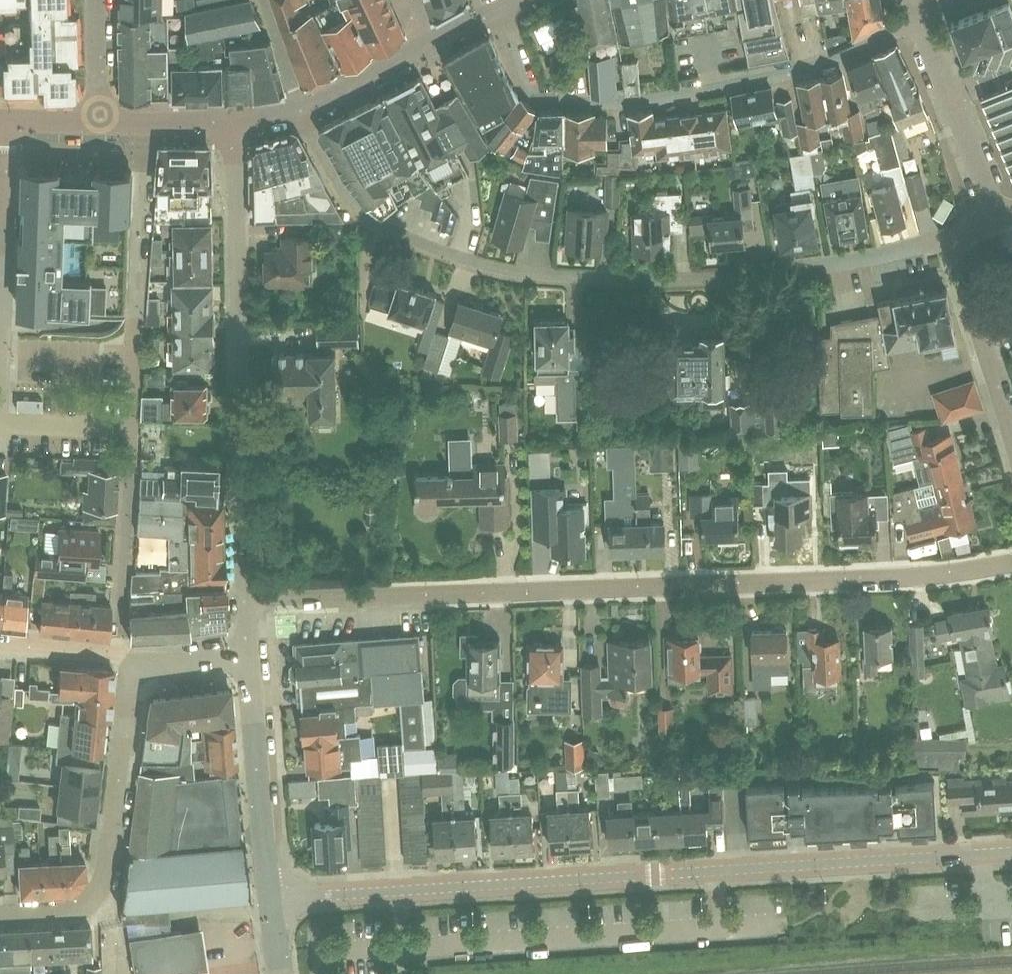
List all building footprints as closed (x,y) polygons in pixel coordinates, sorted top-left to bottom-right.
[(1,90),(35,88),(35,83),(41,83),(41,97),(74,96),(73,68),(68,68),(68,63),(77,63),(76,15),(62,15),(62,11),(66,10),(65,0),(0,0),(0,6),(18,6),(18,2),(29,2),(29,23),(11,24),(5,31),(5,60),(1,60),(2,89),(1,90)] [(121,10),(157,10),(217,2),(226,0),(121,0),(121,10)] [(187,23),(186,23),(186,35),(249,23),(260,21),(253,0),(226,0),(217,2),(187,8),(187,16),(187,23)] [(282,28),(292,55),(291,55),(304,86),(342,69),(315,12),(304,17),(299,3),(307,1),(307,0),(273,0),(282,28)] [(318,11),(344,69),(373,53),(347,0),(332,0),(318,11)] [(373,53),(406,35),(390,0),(347,0),(373,53)] [(433,20),(470,0),(426,0),(433,20)] [(590,56),(589,56),(592,95),(617,93),(614,54),(611,54),(611,48),(620,47),(610,0),(576,0),(586,48),(590,46),(590,56)] [(669,30),(666,0),(613,0),(621,40),(669,30)] [(684,12),(685,21),(675,23),(676,32),(729,22),(727,13),(740,10),(749,62),(790,54),(776,0),(669,0),(671,15),(684,12)] [(853,38),(885,21),(881,0),(816,0),(819,11),(847,7),(853,38)] [(951,22),(963,55),(1002,40),(1004,45),(1011,42),(1011,9),(1009,2),(991,8),(991,7),(951,22)] [(152,96),(169,96),(169,65),(171,65),(171,57),(184,57),(186,57),(186,35),(186,23),(187,23),(187,16),(151,16),(151,14),(120,15),(121,97),(152,96)] [(251,42),(249,23),(186,35),(186,57),(184,57),(184,62),(227,62),(232,62),(230,44),(251,42)] [(846,32),(825,35),(827,50),(829,49),(847,40),(846,32)] [(488,33),(442,60),(477,119),(519,96),(512,83),(511,83),(494,46),(488,33)] [(271,41),(251,42),(230,44),(232,62),(227,62),(227,104),(253,104),(253,99),(286,94),(271,41)] [(900,125),(902,125),(927,115),(916,87),(897,45),(873,55),(874,57),(886,88),(900,125)] [(174,65),(174,76),(174,96),(174,98),(208,98),(224,98),(223,64),(198,65),(198,75),(184,75),(184,62),(184,57),(171,57),(171,65),(174,65)] [(873,93),(886,88),(874,57),(848,67),(860,97),(859,97),(862,105),(861,105),(865,116),(879,110),(873,93)] [(640,61),(621,63),(624,93),(642,91),(640,61)] [(842,72),(821,77),(828,116),(841,114),(846,136),(865,132),(860,109),(850,111),(842,72)] [(421,171),(432,182),(442,196),(452,190),(448,183),(467,173),(457,152),(463,149),(469,159),(488,148),(457,93),(440,104),(436,106),(422,80),(421,77),(422,77),(421,76),(419,77),(386,94),(384,95),(384,96),(385,96),(387,100),(386,100),(408,146),(421,171)] [(806,120),(797,122),(798,130),(801,145),(820,141),(820,138),(816,119),(828,116),(821,77),(798,81),(806,120)] [(982,96),(1011,170),(1011,84),(982,96)] [(762,124),(783,120),(785,133),(798,130),(797,122),(792,98),(779,101),(780,104),(775,105),(771,87),(733,95),(738,122),(760,118),(762,124)] [(320,133),(317,131),(344,177),(368,206),(384,215),(432,182),(421,171),(414,157),(381,97),(316,129),(320,133)] [(488,140),(505,151),(536,111),(521,97),(488,140)] [(726,108),(689,113),(694,156),(708,154),(708,151),(731,147),(726,108)] [(636,151),(657,149),(653,117),(652,109),(628,112),(631,137),(619,138),(620,147),(620,167),(636,167),(636,151)] [(524,166),(563,173),(563,138),(562,113),(538,114),(535,139),(547,138),(547,153),(529,150),(524,166)] [(566,151),(567,151),(593,151),(593,143),(606,143),(606,116),(593,117),(593,113),(566,113),(566,151)] [(653,117),(657,149),(658,157),(681,154),(681,158),(694,156),(689,113),(653,117)] [(906,194),(909,193),(904,175),(891,128),(869,133),(870,137),(854,141),(857,153),(867,147),(879,144),(886,167),(882,168),(886,184),(872,187),(883,226),(906,220),(899,196),(906,194)] [(250,147),(251,217),(277,217),(277,221),(344,220),(297,134),(292,131),(255,141),(250,147)] [(832,136),(820,138),(820,141),(822,148),(834,146),(832,136)] [(529,150),(527,149),(519,143),(510,156),(524,163),(529,150)] [(155,219),(185,219),(185,202),(185,146),(165,146),(162,150),(156,202),(155,219)] [(206,146),(186,146),(185,219),(210,219),(211,202),(212,202),(210,151),(206,146)] [(595,172),(606,172),(620,173),(620,167),(620,147),(607,147),(606,161),(595,160),(595,172)] [(809,151),(790,155),(796,188),(791,189),(793,200),(777,203),(783,244),(816,238),(811,210),(815,210),(811,188),(816,187),(813,174),(809,154),(809,151)] [(823,151),(809,154),(813,174),(824,172),(826,168),(823,151)] [(742,176),(757,174),(755,162),(741,164),(742,176)] [(132,172),(85,170),(85,169),(85,168),(84,166),(84,165),(83,164),(82,164),(80,163),(79,163),(78,163),(76,163),(75,163),(74,164),(73,164),(72,165),(71,166),(71,168),(70,169),(24,168),(19,305),(127,309),(132,172)] [(921,170),(904,175),(913,207),(930,203),(921,170)] [(605,204),(620,205),(620,173),(606,172),(605,204)] [(532,175),(526,194),(509,189),(495,236),(505,239),(506,244),(516,247),(519,244),(523,245),(531,216),(553,220),(560,179),(532,175)] [(832,237),(868,230),(859,176),(822,182),(832,237)] [(734,189),(736,209),(724,211),(725,218),(713,219),(713,214),(690,216),(692,232),(711,230),(712,244),(745,241),(743,227),(754,226),(750,188),(734,189)] [(669,205),(682,205),(681,192),(650,193),(651,212),(632,212),(633,252),(664,251),(664,252),(671,252),(669,205)] [(607,210),(570,208),(568,248),(600,250),(601,236),(606,236),(607,210)] [(170,238),(170,250),(211,250),(210,222),(176,223),(177,238),(170,238)] [(313,284),(312,268),(314,268),(313,237),(284,238),(284,252),(266,252),(267,281),(284,281),(284,285),(300,285),(300,284),(313,284)] [(153,238),(152,251),(163,251),(163,238),(153,238)] [(212,277),(211,250),(170,250),(170,263),(177,263),(178,278),(212,277)] [(152,251),(151,264),(163,264),(163,251),(152,251)] [(433,303),(436,293),(398,281),(396,289),(375,283),(370,297),(370,304),(372,305),(373,302),(390,307),(389,311),(427,323),(428,319),(433,303)] [(211,283),(175,284),(175,298),(167,298),(167,311),(212,309),(211,283)] [(944,354),(959,351),(955,332),(951,314),(952,314),(947,287),(878,300),(880,312),(839,320),(840,336),(840,338),(872,337),(873,367),(891,364),(888,347),(922,341),(923,349),(943,346),(944,354)] [(160,297),(148,297),(147,311),(159,311),(160,297)] [(428,319),(437,322),(438,322),(445,300),(435,297),(433,303),(428,319)] [(474,305),(459,300),(449,331),(491,345),(483,371),(499,376),(513,335),(497,330),(502,315),(482,308),(483,304),(476,301),(474,305)] [(212,337),(212,309),(167,311),(167,323),(176,323),(176,336),(176,337),(212,337)] [(160,311),(147,311),(147,324),(160,323),(160,311)] [(556,383),(557,419),(576,419),(576,380),(569,380),(569,361),(569,350),(575,350),(575,345),(575,332),(569,333),(568,320),(537,321),(537,342),(533,348),(534,353),(538,359),(538,372),(535,374),(535,381),(555,380),(555,382),(556,383)] [(358,321),(318,323),(319,345),(359,344),(358,321)] [(725,332),(723,333),(720,327),(706,328),(705,333),(703,333),(703,337),(674,338),(674,362),(660,362),(661,384),(675,384),(675,386),(704,386),(704,404),(725,404),(725,387),(725,332)] [(256,352),(257,330),(248,330),(248,352),(256,352)] [(450,336),(435,331),(425,359),(426,360),(424,366),(439,370),(450,336)] [(833,334),(819,334),(822,410),(842,409),(842,411),(875,410),(873,367),(872,337),(840,338),(840,336),(833,336),(833,334)] [(176,364),(213,363),(212,337),(176,337),(176,336),(168,336),(168,349),(176,349),(176,364)] [(160,350),(160,337),(146,337),(145,351),(160,350)] [(335,351),(274,353),(274,396),(309,395),(310,417),(336,416),(335,351)] [(164,395),(143,395),(141,418),(174,420),(174,414),(207,413),(207,400),(211,398),(211,389),(207,387),(207,384),(188,384),(188,380),(176,380),(176,384),(172,384),(173,399),(164,399),(164,395)] [(576,419),(590,418),(590,380),(576,380),(576,419)] [(973,380),(935,393),(943,418),(981,405),(973,380)] [(785,429),(783,389),(766,390),(766,429),(785,429)] [(17,398),(17,408),(42,408),(42,398),(17,398)] [(750,401),(733,402),(734,431),(752,430),(750,401)] [(498,414),(500,440),(518,439),(517,413),(499,413),(500,414),(498,414)] [(918,456),(914,457),(921,484),(935,480),(959,474),(961,474),(950,434),(931,439),(928,425),(913,429),(911,422),(886,425),(888,436),(892,452),(915,446),(918,456)] [(839,444),(838,429),(822,430),(823,445),(839,444)] [(650,469),(661,468),(675,468),(675,444),(634,445),(635,457),(650,457),(650,469)] [(611,523),(612,551),(638,550),(636,489),(635,457),(634,445),(593,446),(594,467),(604,467),(604,468),(617,467),(617,459),(624,459),(625,495),(624,495),(624,512),(611,513),(611,523)] [(550,450),(531,451),(532,473),(551,473),(550,450)] [(118,470),(109,470),(109,458),(74,456),(73,460),(61,459),(60,471),(74,472),(74,471),(89,472),(88,490),(84,489),(82,507),(83,507),(83,520),(115,522),(115,520),(111,520),(111,509),(116,510),(118,470)] [(216,465),(180,463),(180,464),(164,463),(164,476),(139,475),(139,490),(140,490),(140,496),(193,499),(193,498),(220,499),(223,496),(223,491),(220,489),(215,489),(216,465)] [(417,477),(417,509),(437,509),(436,498),(489,497),(490,525),(509,525),(507,481),(505,481),(504,463),(451,465),(451,474),(448,474),(448,476),(417,477)] [(22,515),(23,509),(4,507),(6,473),(0,473),(0,513),(22,515)] [(966,500),(959,474),(935,480),(935,481),(937,480),(941,498),(919,504),(915,485),(894,491),(895,517),(906,516),(907,521),(911,537),(946,528),(947,531),(975,523),(969,499),(966,500)] [(773,533),(774,541),(800,540),(800,514),(812,514),(811,494),(788,494),(788,478),(769,478),(769,482),(751,483),(752,503),(768,503),(769,531),(770,531),(770,533),(773,533)] [(888,493),(875,493),(875,494),(867,494),(855,494),(855,492),(831,492),(831,480),(823,481),(823,514),(832,514),(832,527),(840,527),(840,543),(877,542),(876,517),(888,517),(888,493)] [(534,538),(552,537),(552,540),(553,540),(554,554),(563,553),(563,558),(578,557),(578,553),(584,553),(583,520),(589,520),(589,501),(566,501),(566,489),(555,490),(538,490),(532,490),(534,538)] [(649,489),(636,489),(638,550),(664,550),(664,521),(650,522),(649,489)] [(739,535),(738,495),(713,496),(713,493),(691,493),(691,516),(702,515),(703,537),(719,536),(719,541),(738,540),(738,535),(739,535)] [(155,591),(184,590),(187,590),(187,588),(223,586),(223,530),(219,526),(219,500),(193,499),(140,496),(137,532),(168,534),(168,567),(159,568),(159,572),(131,572),(130,590),(155,591)] [(10,515),(9,527),(37,529),(38,517),(10,515)] [(57,553),(36,552),(33,574),(44,575),(83,578),(84,562),(97,563),(99,531),(59,528),(57,553)] [(4,585),(3,591),(0,626),(23,628),(27,594),(10,592),(12,573),(4,572),(2,585),(4,585)] [(44,575),(33,574),(30,596),(41,597),(44,575)] [(222,588),(187,590),(184,590),(184,612),(188,636),(220,631),(224,625),(222,588)] [(70,589),(69,600),(79,601),(76,634),(107,637),(111,604),(95,603),(96,592),(70,589)] [(130,637),(188,636),(184,612),(184,590),(155,591),(155,597),(129,596),(129,614),(130,637)] [(41,597),(38,631),(76,634),(79,601),(69,600),(41,597)] [(965,654),(992,649),(989,632),(992,632),(992,633),(993,633),(988,605),(949,613),(950,618),(937,621),(940,636),(961,632),(965,654)] [(923,624),(909,624),(911,676),(925,676),(923,624)] [(891,625),(865,626),(866,656),(864,657),(865,673),(877,672),(876,657),(892,656),(891,625)] [(788,671),(786,629),(784,629),(780,626),(775,626),(771,630),(751,631),(752,657),(753,657),(754,686),(770,685),(770,672),(788,671)] [(840,685),(840,674),(838,638),(819,639),(819,628),(807,629),(807,644),(797,645),(798,660),(803,659),(804,691),(817,690),(817,686),(840,685)] [(462,633),(462,653),(469,653),(468,676),(459,675),(454,680),(453,693),(458,698),(458,708),(493,708),(492,718),(495,718),(495,720),(500,720),(500,698),(499,698),(500,641),(478,641),(478,633),(462,633)] [(299,661),(294,666),(294,675),(299,679),(301,706),(323,705),(323,706),(375,702),(399,700),(403,741),(377,742),(378,756),(379,774),(381,774),(399,773),(405,772),(403,748),(426,746),(422,698),(424,698),(419,634),(358,639),(341,640),(297,643),(299,661)] [(685,672),(707,671),(707,694),(734,693),(733,653),(699,654),(698,652),(702,649),(701,643),(698,641),(698,635),(668,636),(669,659),(666,659),(667,672),(669,672),(669,684),(685,684),(685,672)] [(599,664),(583,665),(585,713),(601,712),(600,696),(610,696),(612,701),(616,704),(624,704),(628,701),(630,695),(628,689),(627,679),(651,679),(650,638),(620,639),(620,653),(610,653),(611,678),(600,679),(599,664)] [(572,683),(561,683),(562,644),(530,643),(528,699),(552,699),(553,710),(572,710),(572,683)] [(992,649),(965,654),(970,676),(963,677),(968,702),(988,699),(987,694),(998,692),(998,695),(1009,693),(1003,664),(993,666),(992,662),(994,661),(992,649)] [(52,700),(78,702),(79,702),(80,691),(112,694),(113,670),(80,667),(60,665),(58,691),(49,690),(49,688),(37,687),(37,682),(29,682),(28,697),(48,698),(52,700)] [(231,690),(224,689),(214,687),(157,694),(148,700),(139,772),(181,772),(193,770),(193,760),(190,760),(190,759),(190,749),(190,724),(227,719),(226,712),(232,712),(231,690)] [(112,694),(80,691),(79,702),(78,702),(77,714),(104,717),(111,718),(112,694)] [(9,740),(13,696),(0,695),(0,739),(9,740)] [(758,696),(745,697),(744,697),(744,723),(758,722),(758,696)] [(323,705),(301,706),(304,739),(305,739),(308,769),(340,767),(340,766),(351,765),(353,765),(352,758),(361,757),(359,734),(346,735),(344,719),(355,718),(355,713),(373,712),(375,708),(375,702),(323,706),(323,705)] [(660,706),(660,734),(674,734),(674,706),(660,706)] [(61,748),(70,749),(83,750),(100,752),(104,717),(77,714),(74,714),(61,713),(58,747),(57,746),(57,747),(61,748)] [(500,720),(495,720),(495,762),(499,762),(499,769),(517,769),(517,762),(513,762),(513,720),(500,720)] [(234,724),(208,727),(202,727),(203,738),(194,739),(195,748),(236,744),(234,724)] [(966,756),(966,737),(915,737),(914,742),(914,760),(914,765),(929,766),(930,756),(966,756)] [(584,739),(564,739),(565,767),(586,766),(584,739)] [(914,742),(902,743),(902,760),(914,760),(914,742)] [(195,748),(190,749),(190,759),(205,757),(206,767),(212,767),(238,765),(236,744),(195,748)] [(426,746),(403,748),(405,772),(423,771),(438,770),(437,752),(437,746),(426,746)] [(59,761),(63,761),(60,784),(96,789),(98,773),(102,774),(103,766),(82,763),(83,750),(70,749),(61,748),(59,761)] [(457,751),(437,752),(438,770),(451,770),(458,771),(457,751)] [(20,761),(9,760),(7,778),(19,779),(20,761)] [(517,769),(509,769),(510,793),(511,793),(514,849),(535,848),(532,811),(522,812),(521,792),(519,776),(517,776),(517,769)] [(703,840),(703,836),(707,836),(706,824),(724,823),(723,795),(710,796),(711,808),(691,809),(689,786),(693,786),(692,769),(678,770),(678,775),(679,787),(681,810),(683,838),(691,837),(691,840),(694,842),(701,842),(703,840)] [(193,778),(193,770),(181,772),(139,772),(128,853),(121,909),(142,907),(168,905),(250,898),(244,843),(243,844),(242,832),(243,832),(236,773),(193,778)] [(451,770),(423,771),(423,784),(424,794),(443,792),(444,817),(433,817),(436,854),(457,853),(451,770)] [(458,771),(451,770),(457,853),(477,851),(475,814),(465,815),(463,795),(465,795),(463,771),(458,771)] [(405,772),(399,773),(400,785),(423,784),(423,771),(405,772)] [(595,771),(596,787),(597,796),(611,795),(609,771),(595,771)] [(565,773),(556,774),(557,789),(566,789),(565,773)] [(642,773),(630,774),(631,786),(643,785),(642,773)] [(379,774),(356,775),(357,788),(382,786),(381,774),(379,774)] [(630,774),(614,775),(614,787),(631,786),(630,774)] [(317,823),(315,823),(317,858),(346,856),(345,841),(350,840),(348,804),(358,804),(358,800),(358,799),(356,799),(356,797),(356,786),(355,775),(353,775),(318,777),(318,778),(319,797),(331,796),(331,805),(330,805),(331,810),(331,822),(317,823)] [(665,788),(679,787),(678,775),(664,776),(665,788)] [(951,801),(963,800),(964,812),(979,811),(998,810),(998,807),(1011,806),(1011,781),(996,782),(996,779),(963,781),(962,778),(949,779),(951,801)] [(801,781),(747,785),(750,833),(788,831),(788,825),(806,824),(806,832),(882,828),(881,824),(899,823),(900,831),(938,829),(935,780),(893,782),(893,780),(879,781),(879,779),(801,784),(801,781)] [(75,823),(76,810),(98,812),(99,804),(95,804),(96,789),(60,784),(56,820),(75,823)] [(423,784),(400,785),(401,795),(401,798),(424,796),(424,794),(423,784)] [(382,786),(357,788),(357,797),(358,799),(358,800),(383,799),(382,786)] [(578,788),(568,789),(571,846),(592,844),(589,808),(579,808),(578,788)] [(550,847),(571,846),(568,789),(557,790),(558,810),(548,810),(550,847)] [(493,850),(514,849),(511,793),(510,793),(500,793),(501,813),(491,813),(493,850)] [(424,796),(401,798),(402,810),(425,809),(424,796)] [(383,799),(358,800),(358,804),(358,813),(384,811),(383,799)] [(608,814),(610,843),(635,841),(633,813),(632,800),(618,801),(619,814),(608,814)] [(19,803),(18,814),(39,815),(40,804),(19,803)] [(6,806),(5,815),(18,816),(19,807),(6,806)] [(425,809),(402,810),(402,823),(426,822),(425,809)] [(681,810),(657,811),(659,839),(683,838),(681,810)] [(384,811),(358,813),(359,826),(385,824),(384,811)] [(657,811),(633,813),(635,841),(659,839),(657,811)] [(12,818),(11,818),(11,816),(0,817),(0,874),(4,874),(3,847),(12,846),(13,851),(14,851),(13,836),(14,836),(12,818)] [(20,818),(12,818),(14,836),(22,835),(20,818)] [(426,822),(402,823),(403,836),(426,834),(426,822)] [(385,824),(359,826),(360,838),(385,837),(385,824)] [(69,826),(58,827),(58,834),(59,834),(62,891),(68,891),(75,888),(81,883),(85,876),(84,859),(71,860),(70,843),(69,843),(69,826)] [(59,834),(58,834),(48,834),(50,861),(39,862),(41,892),(62,891),(59,834)] [(426,834),(403,836),(404,848),(427,847),(426,834)] [(385,837),(360,838),(361,851),(386,849),(385,837)] [(21,893),(41,892),(39,862),(30,862),(29,846),(19,846),(19,863),(21,893)] [(427,847),(404,848),(405,861),(409,860),(412,860),(428,859),(427,847)] [(386,849),(361,851),(362,863),(384,862),(387,862),(386,849)] [(143,923),(170,923),(168,905),(142,907),(143,921),(143,923)] [(142,907),(121,909),(121,923),(143,921),(142,907)] [(91,926),(90,926),(49,928),(51,961),(92,959),(91,926)] [(128,938),(134,973),(172,973),(204,969),(197,926),(128,938)] [(51,961),(49,928),(29,929),(31,962),(51,961)] [(3,930),(4,947),(0,947),(0,964),(31,962),(29,929),(3,930)]
